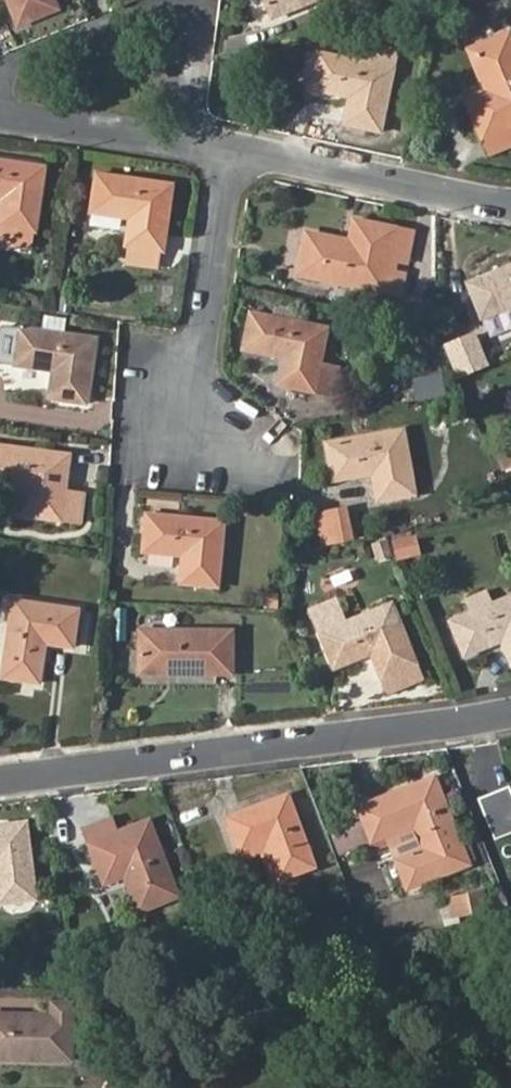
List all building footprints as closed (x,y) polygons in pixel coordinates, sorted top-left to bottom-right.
[(16,23),(56,7),(53,0),(7,0),(16,23)] [(275,18),(319,0),(268,0),(275,18)] [(467,100),(489,155),(510,147),(510,34),(473,49),(490,90),(467,100)] [(312,88),(349,95),(343,124),(381,132),(394,67),(320,53),(312,88)] [(4,199),(1,226),(34,231),(44,164),(0,157),(0,198),(4,199)] [(96,172),(90,212),(92,212),(121,216),(132,217),(128,246),(159,250),(162,250),(172,183),(96,172)] [(121,216),(92,212),(90,226),(120,230),(121,216)] [(307,236),(299,277),(400,295),(404,271),(389,269),(391,259),(406,262),(412,231),(354,221),(349,244),(307,236)] [(1,226),(0,231),(0,245),(31,249),(34,231),(1,226)] [(159,250),(128,246),(125,262),(157,268),(159,250)] [(482,316),(510,305),(510,265),(468,283),(482,316)] [(243,350),(285,359),(280,386),(327,396),(334,365),(319,361),(326,327),(252,311),(243,350)] [(20,328),(15,365),(58,371),(55,399),(88,404),(98,339),(20,328)] [(326,438),(334,474),(376,464),(383,493),(416,484),(399,420),(326,438)] [(29,489),(26,514),(88,523),(93,494),(74,491),(79,456),(0,444),(0,485),(29,489)] [(494,452),(503,471),(510,468),(510,446),(494,452)] [(343,509),(316,513),(322,547),(351,542),(343,509)] [(152,513),(146,550),(190,554),(187,582),(220,584),(225,519),(152,513)] [(394,560),(420,557),(418,536),(392,539),(394,560)] [(464,652),(498,638),(510,666),(510,665),(510,594),(450,618),(464,652)] [(311,610),(320,630),(344,620),(337,601),(311,610)] [(12,602),(0,678),(38,683),(45,641),(72,645),(77,611),(12,602)] [(320,630),(334,666),(369,652),(380,679),(416,664),(391,602),(344,620),(320,630)] [(139,629),(139,674),(232,671),(230,628),(139,629)] [(416,664),(380,679),(385,693),(422,679),(416,664)] [(359,806),(370,836),(384,831),(407,892),(470,866),(461,847),(434,775),(359,806)] [(227,817),(239,849),(265,839),(281,879),(316,865),(287,793),(227,817)] [(82,828),(103,884),(126,875),(140,911),(177,896),(148,819),(116,832),(109,817),(82,828)] [(34,898),(25,822),(0,824),(0,902),(34,898)] [(483,894),(450,901),(453,919),(487,913),(483,894)] [(72,1062),(71,1007),(52,1008),(51,1020),(0,1020),(0,1063),(72,1062)]
